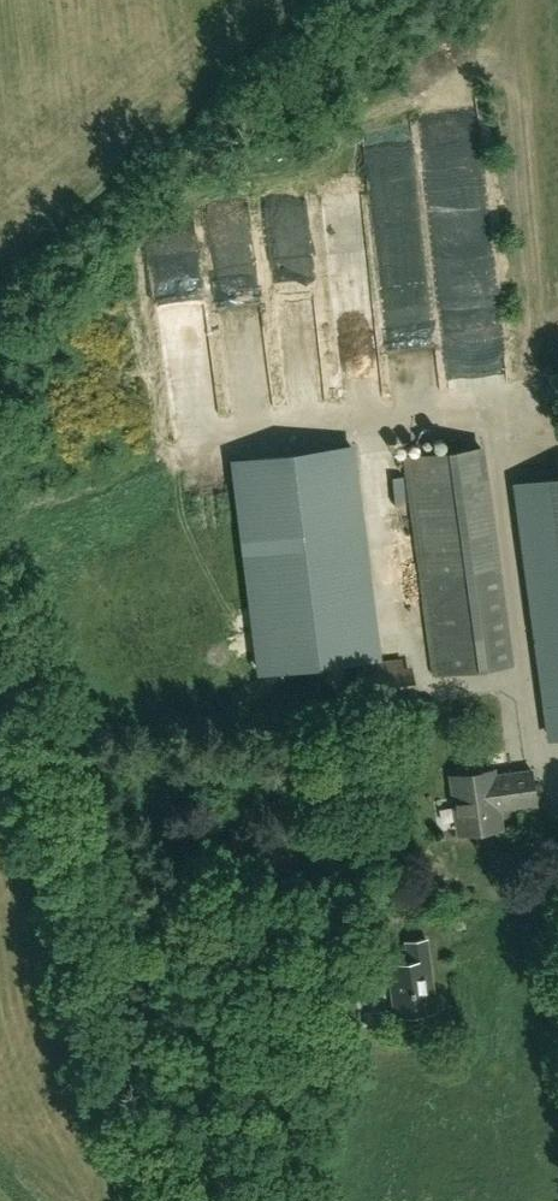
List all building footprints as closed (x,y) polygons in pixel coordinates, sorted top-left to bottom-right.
[(363,119),(366,179),(415,177),(412,116),(363,119)] [(270,231),(299,231),(300,192),(271,191),(270,231)] [(251,204),(219,204),(219,257),(251,257),(251,204)] [(376,256),(334,260),(347,391),(389,387),(387,367),(376,256)] [(254,262),(218,266),(222,304),(258,301),(254,262)] [(232,453),(254,667),(371,656),(350,441),(232,453)] [(433,674),(510,663),(481,447),(404,457),(433,674)] [(557,735),(557,476),(519,481),(555,736),(557,735)] [(410,707),(409,697),(418,696),(412,665),(403,665),(403,658),(354,663),(361,706),(370,705),(370,710),(410,707)] [(498,808),(537,803),(532,770),(493,776),(492,770),(451,776),(459,833),(501,827),(498,808)] [(396,1016),(431,1011),(428,992),(434,991),(427,939),(406,942),(409,962),(398,964),(397,956),(376,959),(380,984),(391,982),(396,1016)]
